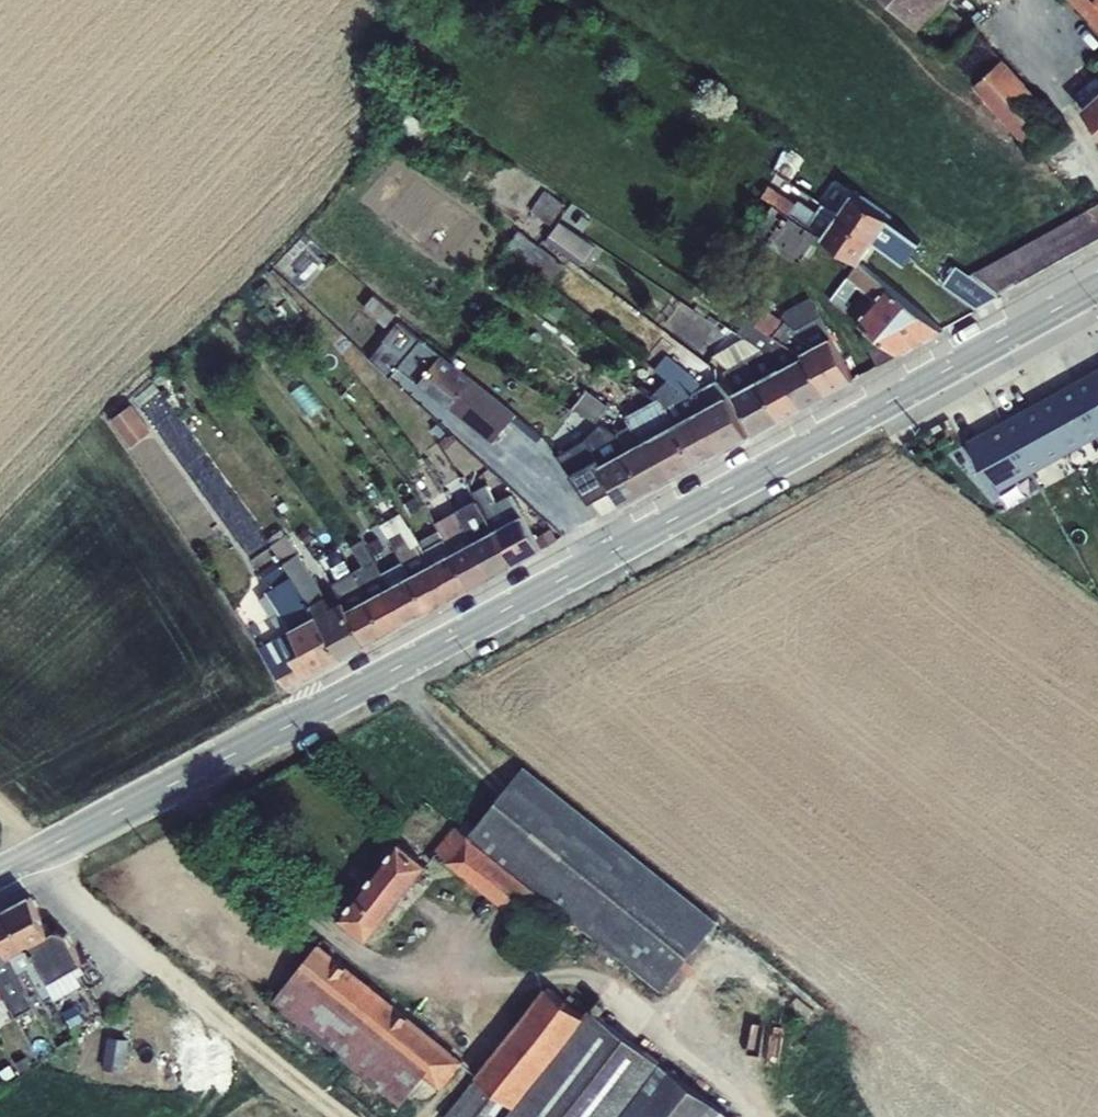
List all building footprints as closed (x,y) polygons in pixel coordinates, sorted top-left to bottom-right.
[(1033,158),(1066,127),(1003,59),(977,30),(946,2),(948,0),(885,0),(948,57),(948,58),(1033,158)] [(1097,29),(1097,0),(1070,0),(1097,29)] [(1075,93),(1086,105),(1097,94),(1097,72),(1075,93)] [(1097,127),(1097,94),(1086,105),(1082,109),(1097,127)] [(818,235),(822,237),(838,215),(847,200),(826,186),(823,190),(820,187),(795,171),(788,182),(820,204),(816,211),(798,199),(795,203),(769,184),(754,208),(758,211),(751,221),(756,227),(752,233),(797,264),(818,235)] [(529,211),(549,225),(564,204),(544,190),(529,211)] [(838,215),(872,241),(888,218),(852,193),(847,200),(838,215)] [(1097,238),(1097,203),(968,274),(996,294),(1097,238)] [(822,237),(858,262),(872,241),(838,215),(822,237)] [(544,239),(580,265),(594,247),(558,222),(544,239)] [(518,262),(546,286),(563,266),(518,230),(502,250),(506,253),(494,268),(505,278),(518,262)] [(314,239),(285,265),(303,284),(332,259),(314,239)] [(888,285),(858,262),(829,299),(847,313),(863,291),(874,301),(888,285)] [(274,283),(260,293),(264,298),(263,299),(277,317),(292,305),(274,283)] [(898,352),(901,353),(942,330),(888,285),(874,301),(856,320),(870,330),(898,352)] [(363,307),(386,326),(397,313),(374,294),(363,307)] [(798,354),(802,351),(830,336),(809,297),(784,310),(779,318),(765,308),(764,307),(754,303),(745,318),(754,325),(772,336),(798,354)] [(769,344),(781,367),(803,355),(802,351),(798,354),(772,336),(754,325),(745,318),(735,312),(726,326),(742,337),(744,336),(762,348),(769,344)] [(399,364),(420,337),(398,322),(372,354),(392,371),(399,364)] [(870,330),(861,336),(877,363),(898,352),(870,330)] [(727,368),(723,370),(734,393),(781,367),(769,344),(762,348),(744,336),(742,337),(711,356),(727,368)] [(803,355),(826,392),(852,377),(830,336),(802,351),(803,355)] [(420,337),(399,364),(451,406),(480,427),(501,401),(477,382),(420,337)] [(674,382),(688,393),(702,385),(671,357),(675,353),(669,348),(655,366),(666,376),(674,382)] [(781,367),(803,405),(826,392),(803,355),(781,367)] [(757,431),(803,405),(781,367),(734,393),(757,431)] [(997,494),(1097,438),(1097,370),(968,442),(997,494)] [(666,376),(662,381),(669,387),(674,382),(666,376)] [(702,385),(712,403),(725,395),(716,379),(702,385)] [(651,394),(653,400),(659,397),(664,406),(688,393),(674,382),(669,387),(662,381),(651,394)] [(664,406),(676,423),(699,410),(712,403),(702,385),(688,393),(664,406)] [(573,401),(601,423),(609,415),(581,391),(573,401)] [(699,410),(721,449),(748,434),(726,395),(725,395),(712,403),(699,410)] [(624,416),(640,443),(652,436),(675,423),(676,423),(664,406),(659,397),(653,400),(624,416)] [(501,401),(480,427),(494,440),(516,413),(501,401)] [(111,417),(132,446),(152,431),(131,403),(111,417)] [(592,448),(601,464),(628,449),(618,435),(569,406),(548,427),(573,450),(586,437),(592,448)] [(675,423),(698,462),(721,449),(699,410),(676,423),(675,423)] [(652,436),(674,475),(698,462),(675,423),(652,436)] [(600,464),(622,503),(674,475),(652,436),(640,443),(628,449),(601,464),(600,464)] [(475,499),(493,529),(521,514),(510,494),(495,501),(477,467),(462,475),(471,491),(475,499)] [(412,485),(431,516),(442,509),(422,480),(412,485)] [(473,540),(493,529),(475,499),(457,510),(459,514),(473,540)] [(410,574),(431,562),(420,543),(401,513),(383,524),(410,574)] [(493,529),(512,563),(541,548),(522,513),(521,514),(493,529)] [(454,550),(473,540),(459,514),(437,524),(440,532),(450,552),(454,550)] [(363,535),(375,559),(387,554),(376,529),(363,535)] [(492,574),(512,563),(493,529),(473,540),(492,574)] [(271,542),(284,561),(298,552),(286,532),(271,542)] [(432,562),(450,552),(440,532),(420,543),(431,562),(432,562)] [(370,595),(389,585),(361,539),(352,544),(363,563),(352,569),(370,595)] [(471,585),(492,574),(473,540),(454,550),(471,585)] [(451,596),(471,585),(454,550),(450,552),(432,562),(451,596)] [(284,561),(285,562),(291,574),(312,603),(326,596),(298,552),(284,561)] [(260,578),(266,590),(291,574),(285,562),(260,578)] [(409,574),(429,608),(451,596),(432,562),(431,562),(410,574),(409,574)] [(347,607),(370,595),(352,569),(332,581),(343,600),(347,607)] [(266,590),(268,592),(291,627),(317,613),(312,603),(291,574),(266,590)] [(389,585),(408,619),(429,608),(409,574),(389,585)] [(370,595),(389,629),(408,619),(389,585),(370,595)] [(259,597),(282,634),(292,652),(302,647),(291,627),(268,592),(259,597)] [(347,607),(366,642),(389,629),(370,595),(347,607)] [(317,613),(343,654),(366,642),(347,607),(343,600),(331,607),(326,596),(312,603),(317,613)] [(292,652),(307,674),(343,654),(317,613),(291,627),(302,647),(292,652)] [(307,674),(292,652),(282,634),(266,644),(291,683),(307,674)] [(576,921),(661,988),(716,920),(524,769),(467,835),(576,921)] [(435,850),(448,860),(467,835),(454,825),(435,850)] [(467,835),(448,860),(524,921),(507,946),(537,969),(576,921),(467,835)] [(340,917),(369,937),(426,864),(397,844),(340,917)] [(29,944),(51,932),(30,894),(0,910),(0,939),(9,955),(29,944)] [(49,980),(82,961),(66,932),(56,929),(51,932),(29,944),(49,980)] [(0,939),(0,960),(9,955),(0,939)] [(319,942),(271,1001),(399,1104),(423,1074),(441,1088),(464,1059),(319,942)] [(57,992),(49,980),(29,944),(9,955),(0,960),(0,964),(16,994),(28,987),(20,972),(28,968),(45,999),(57,992)] [(58,995),(85,980),(80,972),(87,968),(82,961),(49,980),(57,992),(58,995)] [(16,994),(0,964),(0,989),(8,1004),(16,1016),(35,1005),(31,994),(20,1001),(16,994)] [(546,987),(584,1016),(591,1008),(597,994),(563,966),(546,987)] [(58,995),(73,1026),(102,1009),(85,980),(58,995)] [(28,987),(16,994),(20,1001),(31,994),(28,987)] [(477,1075),(515,1104),(584,1016),(546,987),(477,1075)] [(660,1060),(591,1008),(584,1016),(515,1104),(506,1116),(616,1116),(660,1060)] [(108,1035),(104,1067),(125,1070),(127,1039),(108,1035)] [(616,1116),(732,1116),(660,1060),(616,1116)] [(515,1104),(477,1075),(444,1116),(506,1116),(515,1104)]
